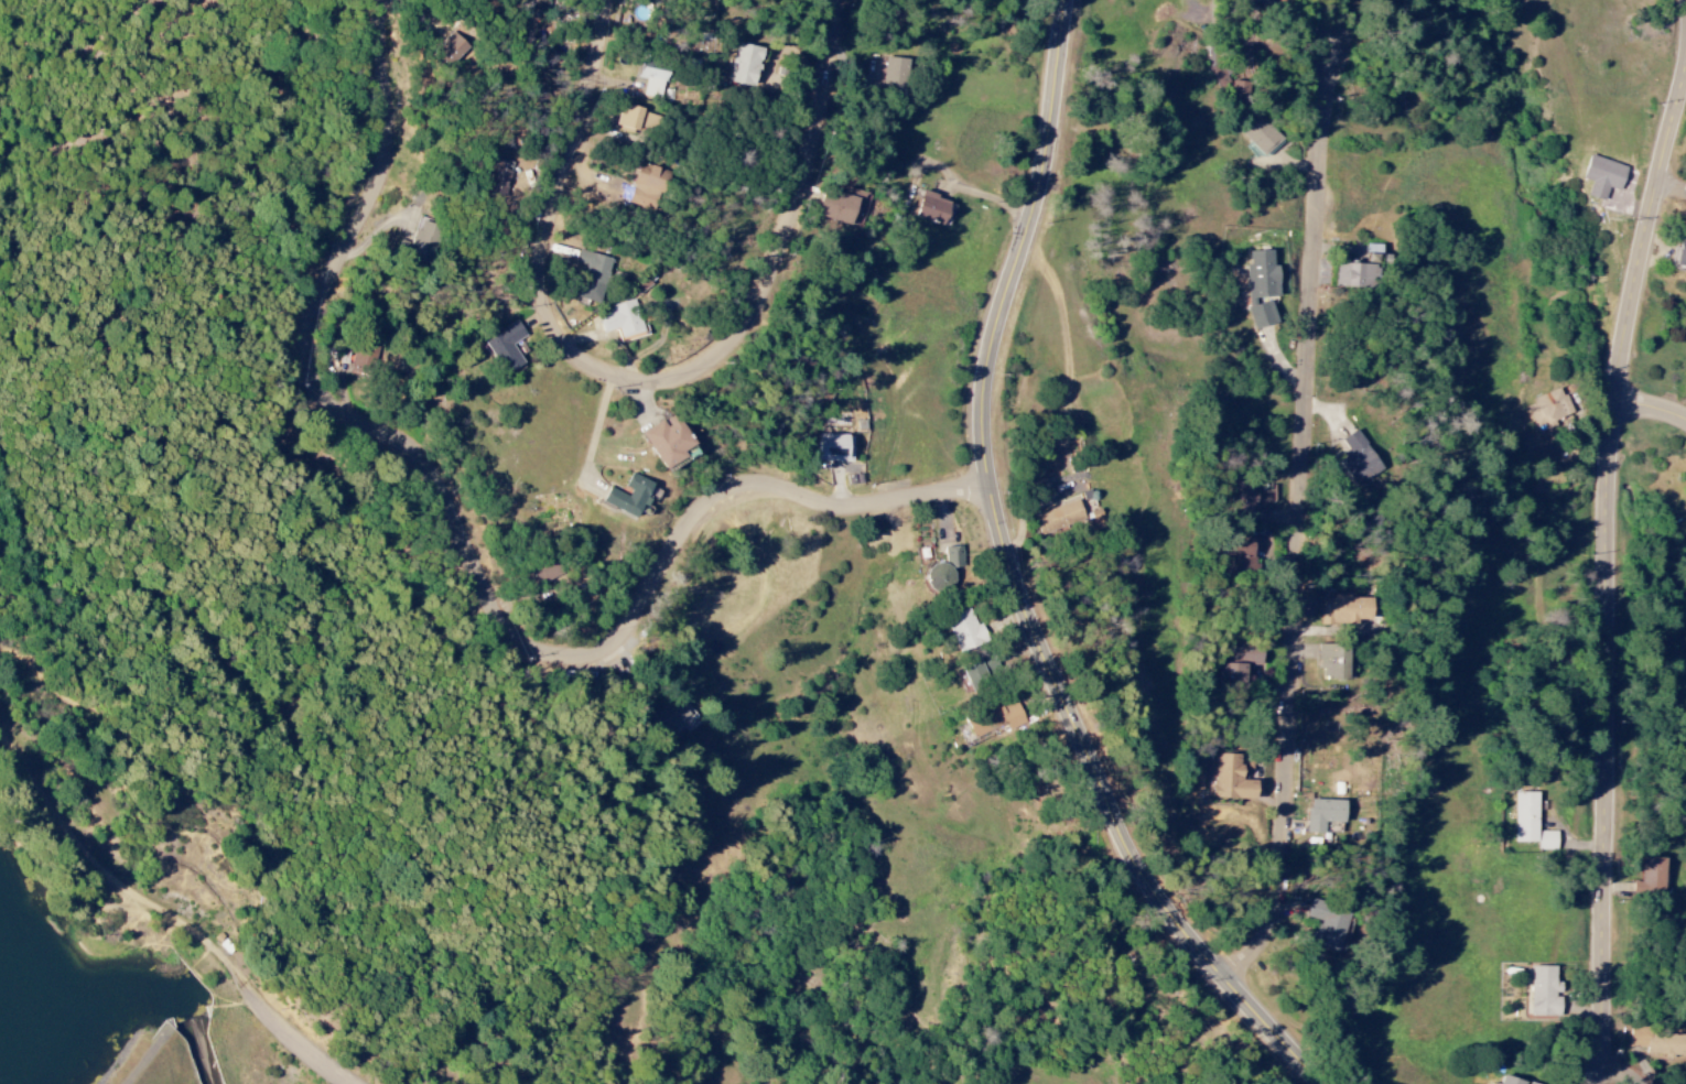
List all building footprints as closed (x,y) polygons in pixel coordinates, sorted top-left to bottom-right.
[(469,48),(453,31),(443,41),(446,44),(437,53),(450,66),(469,48)] [(760,48),(733,44),(728,84),(754,87),(760,48)] [(883,94),(904,94),(904,58),(883,59),(883,94)] [(1232,85),(1221,63),(1209,69),(1221,90),(1232,85)] [(642,96),(662,100),(667,72),(637,66),(635,78),(645,80),(642,96)] [(638,133),(641,125),(649,127),(654,114),(621,105),(615,126),(638,133)] [(1242,132),(1264,157),(1283,140),(1261,115),(1242,132)] [(505,198),(512,162),(494,159),(487,195),(505,198)] [(628,203),(655,212),(668,172),(641,163),(628,203)] [(943,227),(950,201),(921,193),(914,218),(943,227)] [(861,203),(822,194),(817,217),(856,226),(861,203)] [(411,244),(399,240),(395,255),(427,264),(438,224),(418,219),(411,244)] [(1685,270),(1685,224),(1684,224),(1677,268),(1685,270)] [(1377,289),(1377,265),(1389,265),(1389,255),(1382,255),(1382,245),(1367,245),(1367,265),(1337,264),(1336,288),(1377,289)] [(576,298),(599,304),(612,260),(579,250),(575,263),(585,265),(576,298)] [(1280,297),(1278,267),(1273,267),(1272,252),(1247,253),(1251,328),(1273,327),(1272,298),(1280,297)] [(609,306),(611,312),(598,316),(603,334),(617,330),(620,343),(644,336),(634,300),(609,306)] [(524,365),(512,345),(526,336),(518,323),(483,343),(488,352),(492,350),(507,375),(524,365)] [(350,373),(376,377),(380,353),(353,349),(350,373)] [(1571,414),(1561,389),(1525,404),(1535,428),(1571,414)] [(664,421),(642,432),(662,470),(685,459),(682,452),(695,445),(679,413),(664,421)] [(1357,486),(1383,469),(1357,431),(1342,441),(1350,453),(1339,460),(1357,486)] [(852,463),(853,435),(817,435),(816,463),(852,463)] [(602,503),(636,519),(652,484),(633,475),(623,495),(609,488),(602,503)] [(1265,522),(1266,508),(1254,508),(1255,482),(1231,482),(1230,522),(1265,522)] [(1084,523),(1079,502),(1035,513),(1039,533),(1084,523)] [(1254,540),(1227,539),(1225,573),(1245,574),(1245,560),(1253,561),(1254,540)] [(964,569),(962,547),(944,548),(945,565),(923,567),(925,593),(956,591),(954,569),(964,569)] [(1321,598),(1321,626),(1359,626),(1359,622),(1373,622),(1374,598),(1321,598)] [(964,656),(988,642),(970,609),(945,623),(964,656)] [(1350,682),(1351,647),(1319,646),(1319,670),(1324,670),(1323,681),(1350,682)] [(1247,689),(1248,667),(1262,667),(1263,650),(1225,649),(1223,688),(1247,689)] [(963,669),(974,694),(993,685),(982,660),(963,669)] [(663,736),(693,716),(682,698),(652,718),(663,736)] [(1259,783),(1246,783),(1247,757),(1219,756),(1218,801),(1259,802),(1259,783)] [(1537,844),(1537,850),(1557,851),(1557,832),(1537,832),(1537,794),(1515,793),(1514,843),(1537,844)] [(1325,835),(1325,824),(1346,824),(1347,802),(1309,801),(1308,835),(1325,835)] [(1633,883),(1633,892),(1665,893),(1666,860),(1642,860),(1641,883),(1633,883)] [(1353,912),(1315,903),(1311,918),(1321,920),(1316,944),(1343,951),(1353,912)] [(1561,995),(1560,995),(1560,983),(1555,983),(1555,966),(1530,966),(1529,1016),(1560,1017),(1561,995)] [(1504,1074),(1501,1083),(1535,1083),(1504,1074)]
